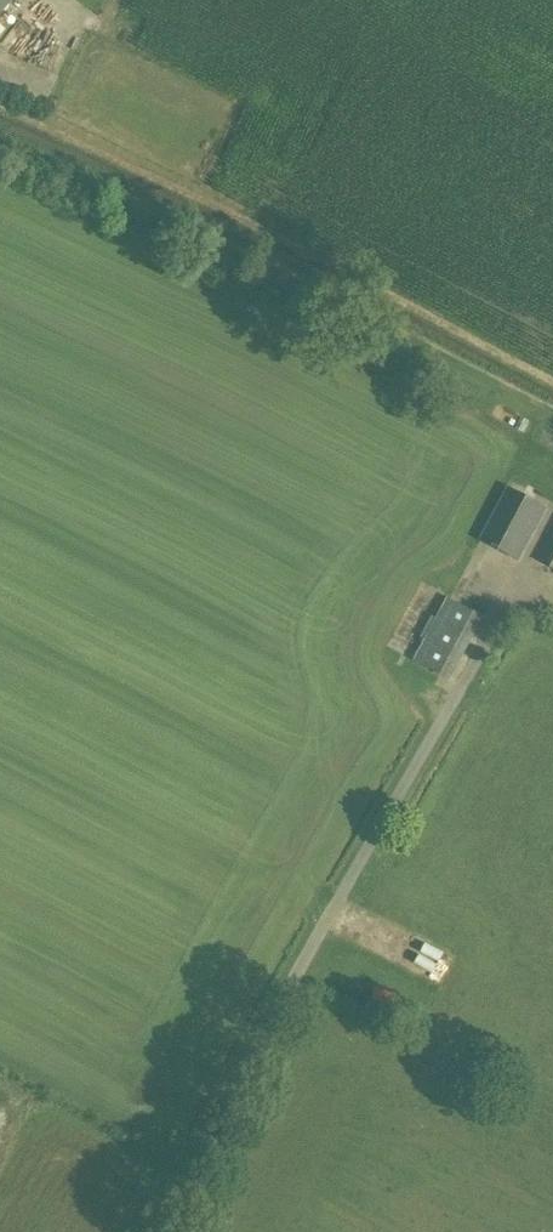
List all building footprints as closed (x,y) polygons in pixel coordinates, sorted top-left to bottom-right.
[(12,0),(0,0),(0,14),(12,0)] [(519,563),(548,508),(507,487),(479,541),(519,563)] [(539,562),(552,570),(552,535),(539,562)] [(461,659),(427,641),(416,662),(439,674),(450,680),(461,659)]
